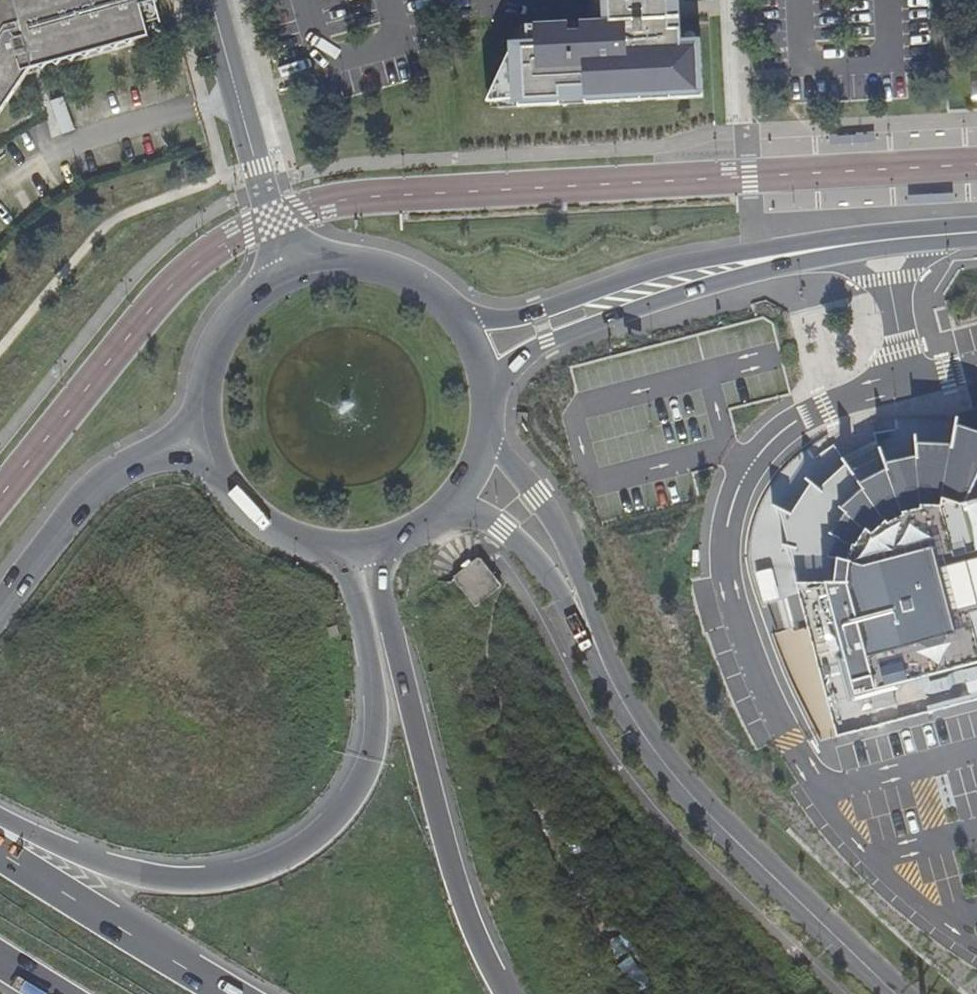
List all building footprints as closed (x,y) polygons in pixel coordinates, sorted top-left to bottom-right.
[(29,67),(52,61),(57,64),(61,59),(67,57),(71,60),(75,55),(81,53),(86,56),(89,51),(95,49),(100,52),(104,47),(110,45),(114,49),(118,43),(148,35),(140,4),(153,0),(0,0),(0,111),(29,67)] [(516,106),(560,103),(559,97),(585,96),(585,102),(641,99),(641,92),(659,91),(659,98),(705,95),(702,37),(681,38),(681,27),(671,27),(670,16),(663,17),(662,0),(599,0),(600,22),(590,22),(528,26),(529,42),(518,43),(515,43),(490,100),(496,100),(515,99),(516,106)] [(599,0),(589,0),(590,22),(600,22),(599,0)] [(529,42),(528,26),(517,26),(518,43),(529,42)] [(63,94),(50,99),(63,132),(75,127),(63,94)] [(515,99),(496,100),(497,107),(516,106),(515,99)] [(976,697),(976,430),(957,422),(894,419),(895,433),(873,432),(873,447),(843,461),(818,488),(808,481),(779,521),(835,735),(976,697)] [(454,579),(474,606),(500,587),(480,560),(454,579)] [(615,958),(629,949),(621,936),(607,944),(615,958)]
